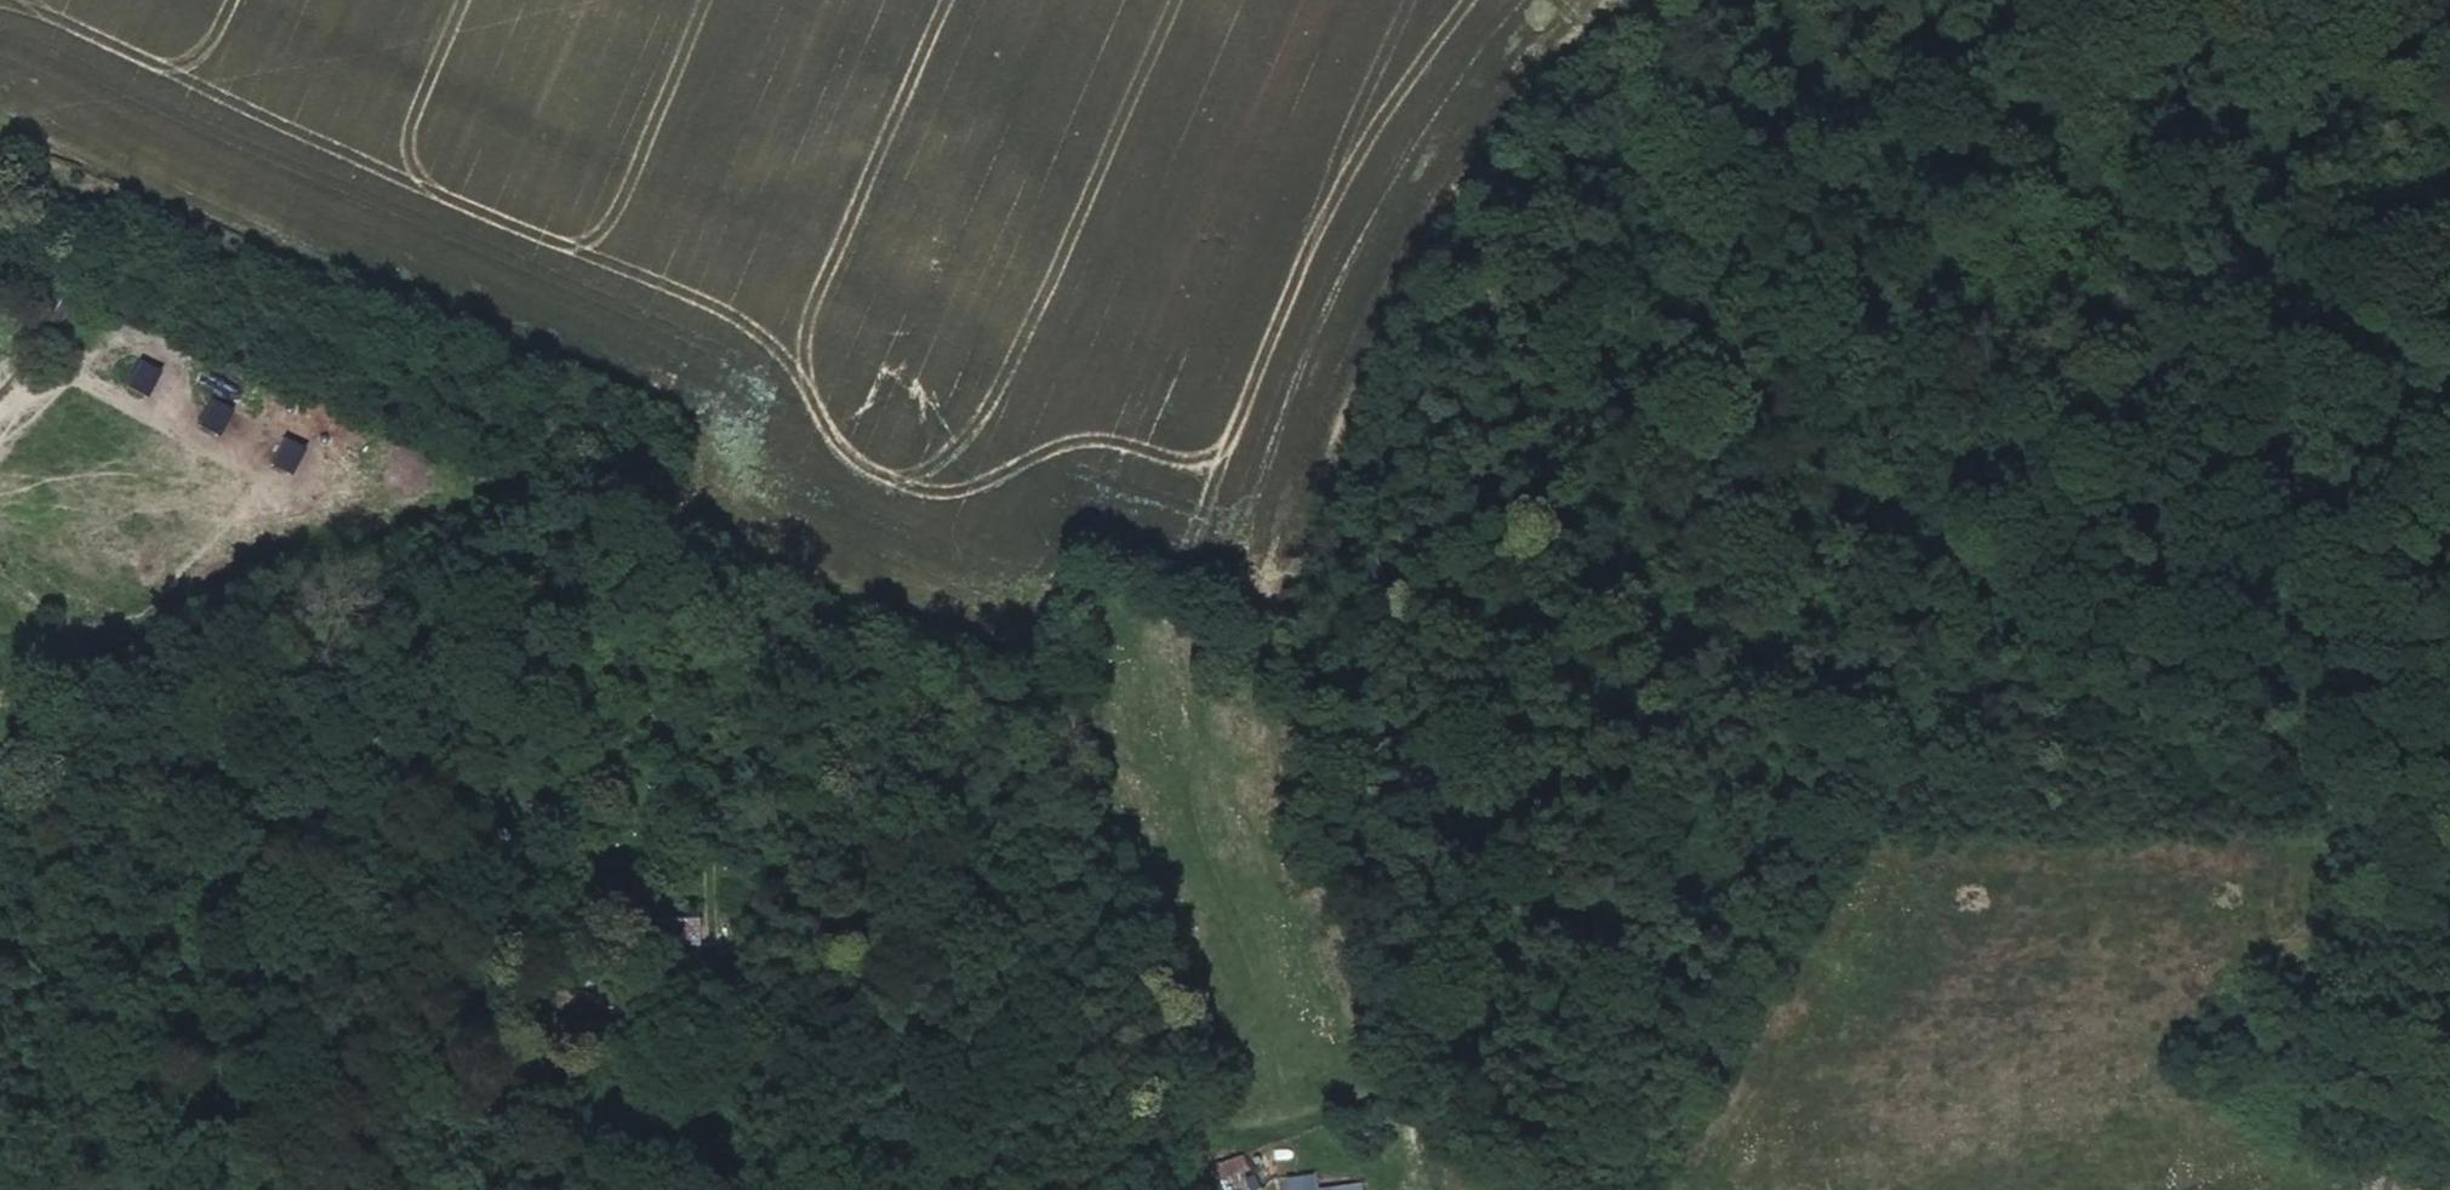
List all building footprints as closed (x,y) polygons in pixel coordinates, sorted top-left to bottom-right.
[(676,948),(700,948),(699,918),(675,918),(676,948)]
